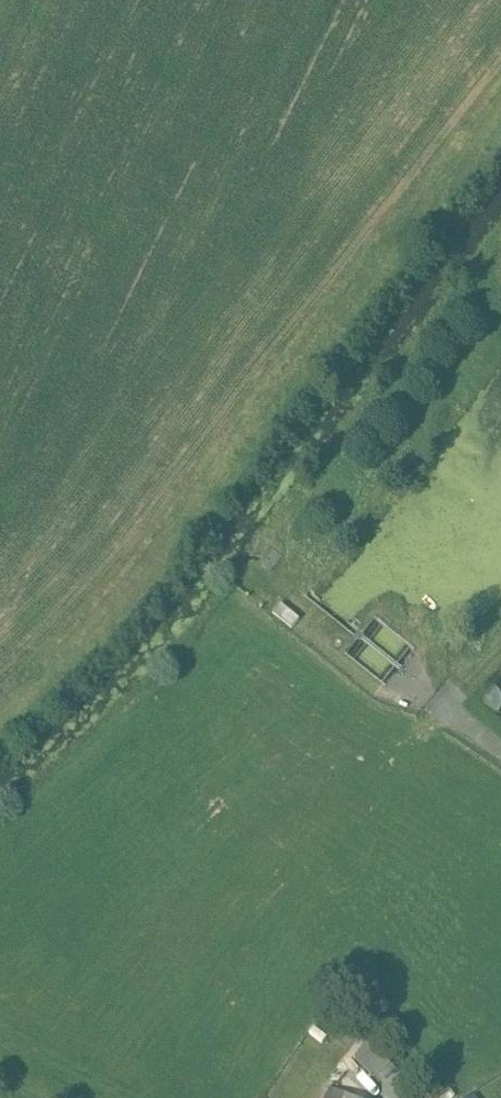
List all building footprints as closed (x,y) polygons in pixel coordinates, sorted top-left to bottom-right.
[(324,1097),(346,1097),(347,1095),(330,1086),(324,1097)]
